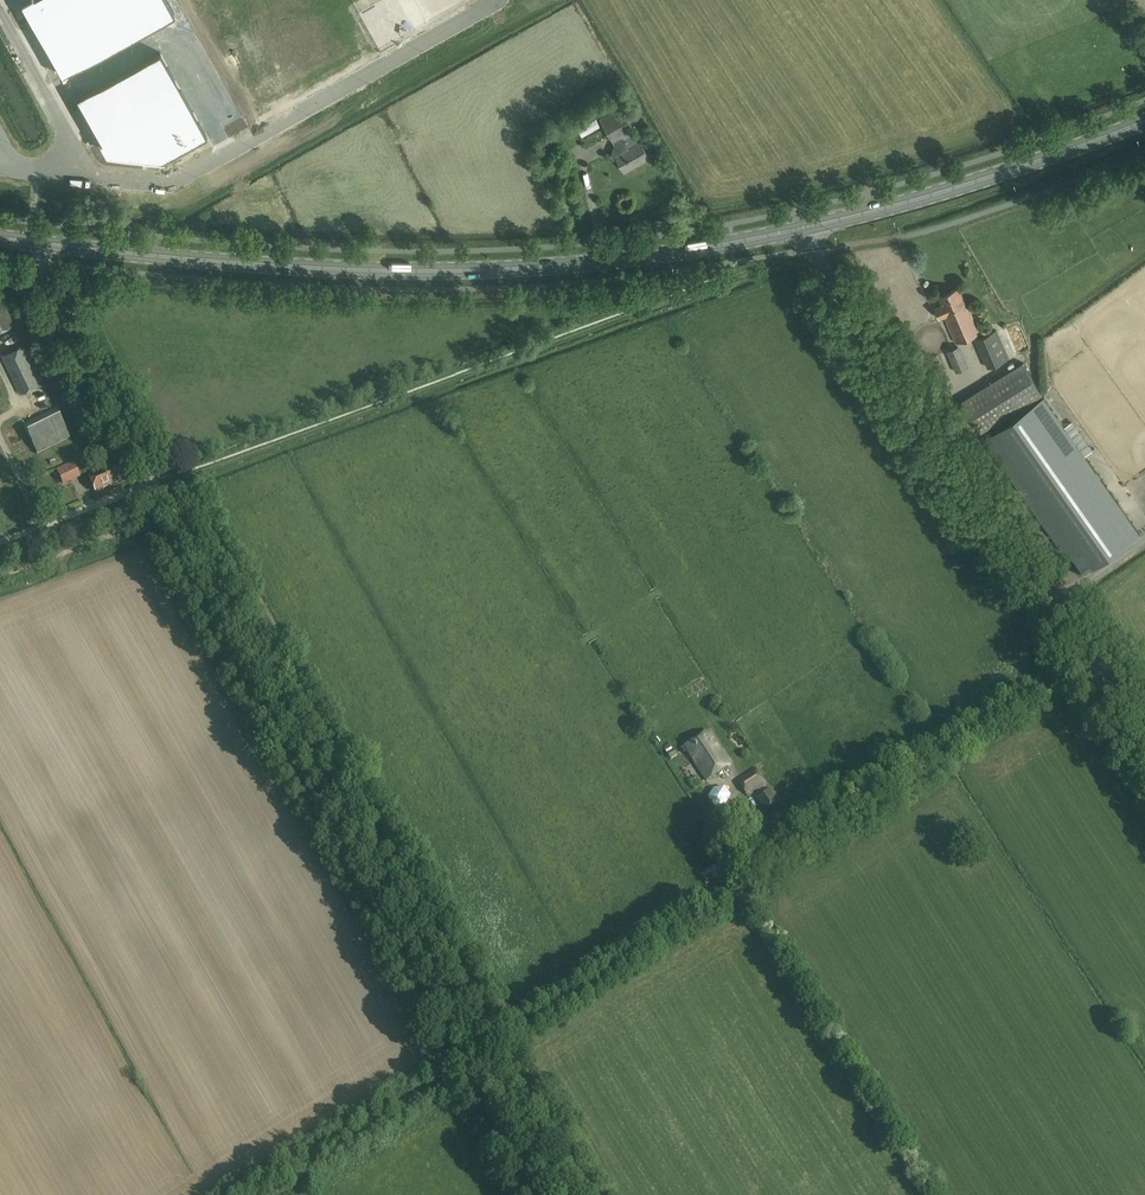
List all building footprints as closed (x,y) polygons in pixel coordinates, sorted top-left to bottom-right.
[(25,4),(65,77),(175,15),(167,0),(32,0),(25,4)] [(160,51),(77,97),(108,152),(164,158),(206,134),(160,51)] [(610,136),(615,144),(616,144),(612,155),(611,155),(612,156),(614,159),(617,157),(625,171),(650,157),(641,141),(639,143),(633,134),(636,132),(621,106),(600,118),(610,136)] [(969,305),(968,306),(959,287),(940,296),(943,304),(936,307),(941,318),(945,316),(956,342),(981,332),(969,305)] [(13,323),(0,297),(0,329),(13,323)] [(976,338),(988,367),(1009,358),(997,330),(976,338)] [(25,344),(1,355),(20,394),(44,382),(25,344)] [(947,351),(956,372),(970,366),(961,345),(947,351)] [(1023,362),(962,400),(982,431),(1043,394),(1023,362)] [(1014,417),(984,438),(1032,506),(1081,575),(1110,554),(1140,533),(1092,465),(1044,396),(1014,417)] [(70,438),(56,410),(24,426),(38,454),(70,438)] [(81,477),(77,469),(73,461),(56,469),(60,477),(63,485),(81,477)] [(118,481),(117,479),(118,477),(117,474),(115,474),(113,469),(90,479),(95,491),(118,481)] [(731,766),(717,744),(709,732),(682,750),(685,754),(688,751),(708,781),(731,766)] [(668,754),(671,759),(678,755),(675,750),(668,754)] [(749,797),(767,784),(756,768),(738,780),(749,797)] [(734,778),(715,780),(717,803),(736,801),(734,778)] [(767,814),(781,805),(769,787),(756,796),(767,814)] [(735,822),(744,815),(735,801),(725,808),(735,822)] [(720,862),(700,875),(706,886),(727,873),(720,862)]
